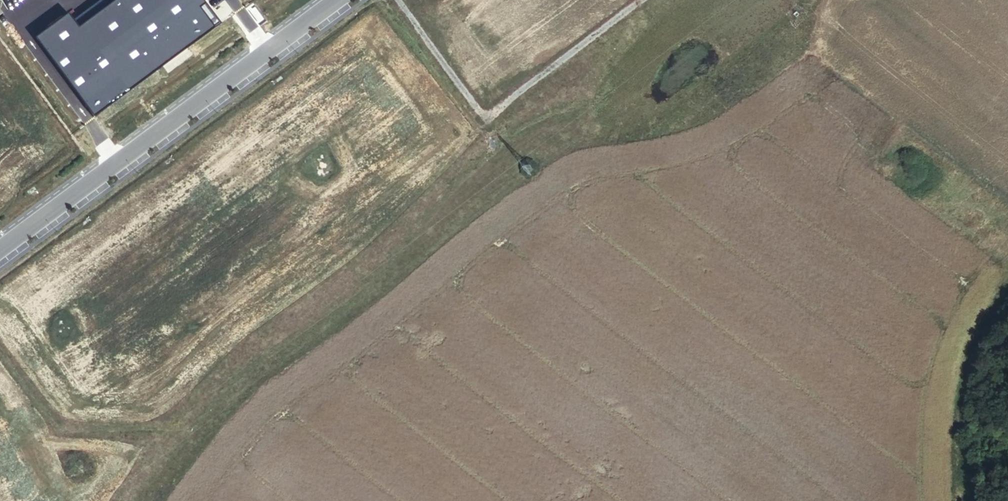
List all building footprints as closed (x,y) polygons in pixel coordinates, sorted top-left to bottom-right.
[(77,25),(66,17),(38,37),(94,115),(224,22),(221,18),(208,0),(112,0),(77,25)]
